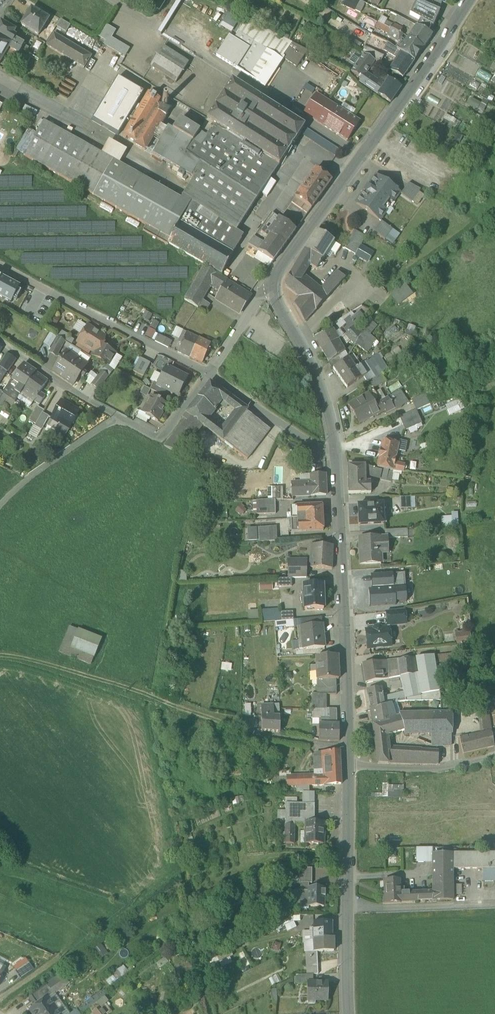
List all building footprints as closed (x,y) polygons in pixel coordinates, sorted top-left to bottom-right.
[(166,0),(165,0),(159,0),(154,7),(159,10),(166,0)] [(360,12),(365,2),(360,0),(345,0),(342,5),(354,10),(355,10),(360,12)] [(410,14),(420,20),(431,26),(433,27),(440,11),(438,10),(416,1),(416,0),(410,14)] [(416,1),(438,10),(442,1),(439,0),(417,0),(416,1)] [(33,33),(39,36),(42,31),(46,24),(49,19),(44,16),(36,12),(36,11),(31,8),(28,13),(24,20),(21,25),(26,28),(33,33)] [(381,16),(378,22),(384,25),(387,19),(381,16)] [(406,35),(409,37),(416,26),(396,16),(394,20),(403,25),(403,24),(411,28),(406,35)] [(230,34),(236,38),(248,20),(242,17),(241,17),(230,34)] [(57,27),(66,33),(70,25),(61,20),(57,27)] [(282,37),(248,20),(236,38),(235,41),(229,38),(217,58),(243,74),(263,42),(286,56),(284,59),(297,67),(308,51),(289,41),(282,37)] [(428,33),(431,26),(420,20),(416,26),(428,33)] [(12,44),(15,39),(16,36),(13,34),(16,30),(1,21),(0,22),(0,37),(12,44)] [(375,27),(388,33),(390,28),(384,25),(378,22),(375,27)] [(393,24),(393,25),(390,28),(400,34),(400,33),(402,29),(393,24)] [(409,37),(408,38),(423,48),(432,35),(428,33),(416,26),(409,37)] [(125,58),(123,57),(128,50),(110,39),(114,32),(106,27),(100,37),(107,41),(104,46),(121,56),(117,64),(120,66),(123,60),(125,58)] [(400,34),(390,28),(388,33),(386,36),(400,43),(401,43),(403,45),(408,38),(400,33),(400,34)] [(46,46),(84,69),(91,57),(54,34),(46,46)] [(2,59),(6,54),(15,59),(21,49),(12,44),(0,37),(0,64),(2,59)] [(399,51),(400,51),(414,61),(423,48),(408,38),(403,45),(399,51)] [(24,44),(15,39),(12,44),(21,49),(24,44)] [(266,88),(284,59),(286,56),(263,42),(243,74),(266,88)] [(399,51),(397,49),(389,43),(385,50),(396,57),(400,51),(399,51)] [(375,60),(380,63),(383,56),(364,45),(361,52),(364,53),(375,60)] [(150,67),(176,83),(189,63),(163,47),(150,67)] [(31,55),(21,49),(15,59),(6,54),(2,59),(14,66),(16,64),(24,68),(31,55)] [(402,78),(414,61),(400,51),(396,57),(389,69),(402,78)] [(351,72),(361,79),(366,72),(366,73),(375,60),(364,53),(351,72)] [(378,94),(385,83),(379,79),(377,81),(376,80),(376,79),(366,73),(366,72),(361,79),(360,81),(378,94)] [(383,73),(379,79),(385,83),(388,79),(389,77),(383,73)] [(137,104),(143,93),(118,78),(92,121),(118,136),(134,110),(137,104)] [(401,88),(388,79),(385,83),(378,94),(390,102),(401,88)] [(236,231),(261,193),(270,179),(304,127),(234,81),(231,82),(207,118),(207,119),(199,132),(180,119),(173,130),(168,128),(152,155),(180,172),(177,176),(182,179),(185,181),(187,176),(190,178),(190,177),(193,179),(182,196),(200,207),(236,231)] [(133,144),(144,151),(146,150),(170,110),(166,108),(167,106),(168,104),(167,103),(166,101),(165,101),(163,101),(162,102),(161,104),(159,102),(160,99),(149,93),(140,106),(137,112),(123,135),(127,137),(135,142),(133,144)] [(304,114),(348,140),(360,121),(316,94),(304,114)] [(470,98),(467,106),(484,113),(487,105),(470,98)] [(24,156),(93,195),(113,161),(101,154),(43,121),(42,124),(24,156)] [(305,139),(336,153),(340,146),(308,132),(305,139)] [(113,161),(119,164),(126,151),(108,141),(101,154),(113,161)] [(113,161),(93,195),(146,225),(170,239),(179,222),(188,227),(200,207),(182,196),(180,199),(119,164),(113,161)] [(295,198),(311,209),(312,208),(332,181),(316,169),(295,198)] [(356,203),(379,220),(386,210),(383,208),(386,204),(389,206),(386,204),(389,200),(392,202),(399,192),(376,176),(368,187),(367,187),(364,192),(356,203)] [(276,183),(270,179),(261,193),(266,197),(276,183)] [(401,194),(412,202),(420,189),(408,183),(401,194)] [(292,203),(308,214),(311,209),(295,198),(292,203)] [(234,234),(236,231),(200,207),(188,227),(233,253),(235,249),(241,239),(234,234)] [(259,252),(274,261),(296,230),(279,218),(272,213),(248,246),(259,252)] [(374,231),(385,239),(392,229),(381,221),(374,231)] [(233,253),(188,227),(179,222),(170,239),(168,243),(222,275),(226,266),(233,253)] [(167,244),(168,243),(170,239),(146,225),(143,231),(167,244)] [(344,248),(355,255),(366,237),(354,230),(344,248)] [(234,234),(241,239),(243,235),(236,231),(234,234)] [(316,270),(329,250),(334,242),(318,232),(316,232),(299,259),(310,266),(316,270)] [(341,246),(334,242),(329,250),(335,254),(341,246)] [(364,257),(369,249),(362,245),(357,253),(364,257)] [(299,259),(294,267),(304,275),(310,266),(299,259)] [(202,299),(211,283),(217,273),(204,266),(184,300),(197,307),(202,299)] [(305,322),(327,298),(320,292),(302,278),(304,275),(294,267),(285,283),(286,286),(286,287),(299,298),(294,304),(305,322)] [(339,272),(320,292),(327,298),(345,278),(339,272)] [(228,280),(217,273),(211,283),(221,290),(227,281),(228,280)] [(0,276),(0,296),(11,302),(19,287),(0,276)] [(216,299),(239,313),(251,296),(227,281),(221,290),(216,299)] [(390,294),(397,304),(412,294),(404,283),(390,294)] [(202,299),(197,307),(206,312),(211,304),(202,299)] [(0,315),(0,317),(6,322),(11,315),(4,310),(0,315)] [(335,323),(340,330),(346,324),(344,322),(350,317),(351,319),(354,317),(356,315),(361,319),(365,316),(359,310),(354,315),(352,312),(335,323)] [(351,319),(356,324),(361,319),(356,315),(354,317),(351,319)] [(340,330),(335,334),(338,340),(345,334),(356,325),(356,324),(351,319),(350,317),(344,322),(346,324),(340,330)] [(72,329),(82,335),(88,326),(78,320),(72,329)] [(355,344),(356,345),(364,353),(366,355),(373,346),(372,345),(376,340),(370,335),(378,326),(371,320),(363,332),(355,344)] [(138,321),(133,329),(139,333),(144,324),(138,321)] [(351,341),(354,345),(355,344),(363,332),(356,325),(345,334),(351,341)] [(78,341),(94,351),(98,343),(99,344),(104,336),(88,326),(82,335),(78,341)] [(146,335),(152,338),(156,331),(149,328),(146,335)] [(330,346),(338,340),(335,334),(333,331),(317,341),(322,350),(330,346)] [(199,338),(187,332),(182,341),(178,352),(188,356),(190,351),(192,352),(199,338)] [(343,348),(351,341),(345,334),(338,340),(343,348)] [(155,341),(168,347),(171,342),(158,335),(155,341)] [(49,351),(57,356),(65,341),(58,336),(49,351)] [(211,344),(199,338),(192,352),(190,351),(188,356),(202,363),(211,344)] [(343,348),(338,340),(330,346),(322,350),(329,363),(331,362),(345,352),(343,348)] [(115,353),(99,344),(98,343),(94,351),(91,355),(92,356),(92,355),(108,365),(115,353)] [(77,357),(81,351),(71,345),(67,351),(77,357)] [(348,357),(349,358),(350,360),(358,355),(359,357),(364,353),(356,345),(348,357)] [(53,373),(62,379),(77,357),(67,351),(53,373)] [(81,351),(77,357),(87,364),(92,357),(81,351)] [(331,362),(333,367),(347,356),(345,352),(331,362)] [(123,357),(115,353),(108,365),(115,370),(123,357)] [(7,372),(15,360),(7,354),(0,364),(0,367),(2,368),(7,371),(7,372)] [(378,354),(360,365),(366,374),(364,376),(367,382),(381,373),(388,369),(378,354)] [(87,364),(77,357),(62,379),(72,386),(87,364)] [(133,371),(143,376),(150,363),(140,358),(133,371)] [(353,364),(350,360),(349,358),(333,369),(347,388),(364,376),(366,374),(360,365),(357,361),(353,364)] [(17,398),(22,392),(36,372),(24,364),(3,393),(3,394),(7,397),(15,402),(17,398)] [(168,390),(177,395),(182,386),(181,385),(186,376),(167,367),(158,384),(158,385),(168,390)] [(91,384),(98,390),(109,376),(101,371),(91,384)] [(48,381),(36,372),(22,392),(34,401),(39,404),(45,396),(40,392),(48,381)] [(369,385),(372,389),(385,381),(383,377),(381,373),(367,382),(369,385)] [(214,410),(215,410),(222,401),(229,406),(234,399),(210,381),(198,397),(214,410)] [(150,389),(165,397),(168,390),(158,385),(158,384),(154,382),(150,389)] [(380,389),(374,393),(379,402),(386,399),(380,389)] [(401,390),(394,394),(402,407),(409,402),(401,390)] [(30,407),(34,401),(22,392),(17,398),(30,407)] [(369,394),(375,404),(379,402),(374,393),(374,392),(369,394)] [(360,424),(380,414),(375,404),(369,394),(369,393),(349,404),(360,424)] [(386,399),(379,402),(375,404),(380,414),(385,411),(387,413),(395,410),(402,407),(394,394),(386,399)] [(416,410),(416,411),(430,405),(431,404),(427,397),(425,394),(426,397),(414,403),(412,400),(414,404),(416,403),(418,407),(418,409),(416,410)] [(425,394),(412,400),(414,403),(426,397),(425,394)] [(148,416),(158,421),(162,413),(161,412),(166,404),(166,405),(167,404),(152,396),(143,412),(142,413),(148,416)] [(12,406),(15,402),(7,397),(5,401),(12,406)] [(202,425),(224,441),(246,412),(248,409),(240,404),(235,411),(221,429),(207,419),(214,410),(198,397),(185,413),(202,425)] [(229,406),(235,411),(240,404),(234,399),(229,406)] [(460,399),(456,401),(460,411),(465,409),(460,399)] [(54,436),(62,440),(79,411),(71,406),(70,407),(62,402),(62,401),(51,419),(60,424),(56,431),(54,436)] [(456,401),(445,406),(450,416),(460,411),(456,401)] [(30,420),(36,424),(42,413),(44,410),(38,406),(30,420)] [(133,415),(144,422),(148,416),(142,413),(143,412),(137,409),(133,415)] [(400,418),(403,424),(419,417),(416,411),(400,418)] [(224,441),(248,460),(270,430),(246,412),(224,441)] [(49,417),(42,413),(36,424),(35,426),(41,430),(42,430),(49,417)] [(185,420),(181,426),(193,436),(202,425),(185,413),(182,417),(185,420)] [(422,423),(419,417),(403,424),(405,431),(408,429),(416,426),(421,424),(422,423)] [(47,426),(56,431),(60,424),(51,419),(47,426)] [(36,438),(41,430),(35,426),(33,425),(28,434),(36,438)] [(164,446),(178,455),(193,436),(181,426),(164,446)] [(416,426),(408,429),(410,434),(418,431),(417,429),(416,426)] [(382,440),(379,454),(396,457),(397,451),(399,444),(382,440)] [(399,444),(397,451),(405,452),(407,442),(400,440),(399,444)] [(0,447),(0,452),(6,455),(11,446),(2,442),(0,447)] [(389,470),(393,471),(395,463),(396,457),(379,454),(379,458),(377,467),(382,468),(389,470)] [(404,465),(395,463),(393,471),(402,472),(404,465)] [(348,466),(348,493),(371,493),(371,482),(365,482),(365,474),(365,466),(348,466)] [(380,478),(382,471),(376,469),(376,470),(375,469),(365,466),(365,474),(373,477),(380,478)] [(380,478),(392,481),(394,473),(389,472),(389,470),(382,468),(382,471),(380,478)] [(280,480),(280,473),(263,474),(263,481),(280,480)] [(311,475),(311,482),(312,495),(326,494),(325,473),(311,475)] [(292,496),(312,495),(311,482),(291,483),(292,496)] [(275,500),(282,500),(282,492),(268,492),(268,500),(275,500)] [(400,497),(400,508),(411,508),(410,497),(400,497)] [(257,500),(257,514),(275,514),(275,500),(268,500),(257,500)] [(358,505),(359,525),(384,524),(383,504),(358,505)] [(291,519),(305,518),(305,505),(290,506),(291,519)] [(322,505),(305,505),(305,518),(323,518),(322,505)] [(452,527),(451,516),(441,517),(441,527),(452,527)] [(291,531),(306,530),(305,518),(291,519),(291,531)] [(323,518),(305,518),(306,530),(323,529),(323,518)] [(258,528),(259,542),(277,541),(276,527),(258,528)] [(259,542),(258,528),(248,529),(249,543),(259,542)] [(386,538),(386,539),(407,538),(407,529),(385,530),(386,538)] [(361,548),(361,563),(376,562),(376,554),(381,553),(387,553),(386,539),(386,538),(359,539),(360,548),(361,548)] [(319,568),(332,569),(333,546),(311,545),(310,568),(319,568)] [(288,560),(288,579),(292,579),(307,578),(307,560),(288,560)] [(394,585),(393,573),(371,575),(371,587),(394,585)] [(394,585),(371,587),(372,589),(406,587),(405,573),(393,573),(394,585)] [(292,586),(292,579),(288,579),(277,579),(277,587),(292,586)] [(272,582),(259,583),(260,591),(273,590),(272,582)] [(303,586),(304,610),(323,610),(322,585),(303,586)] [(372,589),(369,590),(370,606),(395,605),(395,602),(407,602),(406,587),(372,589)] [(247,610),(248,621),(258,620),(257,610),(247,610)] [(280,610),(260,611),(261,624),(274,622),(281,622),(281,612),(280,610)] [(386,612),(388,625),(406,624),(404,610),(386,612)] [(281,612),(281,622),(293,621),(293,612),(281,612)] [(301,620),(302,626),(321,624),(321,618),(301,620)] [(303,649),(303,650),(325,648),(322,624),(321,624),(302,626),(301,626),(301,627),(302,640),(303,649)] [(366,630),(368,648),(390,646),(388,628),(382,629),(379,626),(375,626),(372,630),(366,630)] [(91,664),(94,657),(71,648),(78,630),(70,627),(60,652),(91,664)] [(101,640),(78,630),(71,648),(94,657),(101,640)] [(472,630),(456,630),(456,643),(472,643),(472,630)] [(292,650),(303,649),(302,640),(291,641),(292,650)] [(317,671),(317,680),(336,679),(338,679),(337,656),(316,657),(317,666),(317,671)] [(400,676),(404,692),(405,699),(405,698),(420,696),(420,695),(439,691),(433,656),(416,658),(418,674),(417,674),(400,676)] [(414,658),(398,660),(400,676),(417,674),(414,658)] [(400,676),(398,660),(386,661),(388,679),(400,676)] [(363,664),(366,683),(388,679),(386,661),(363,664)] [(317,694),(327,694),(336,694),(336,686),(336,679),(317,680),(318,687),(317,687),(317,694)] [(367,690),(370,710),(385,707),(384,706),(383,697),(381,688),(367,690)] [(406,701),(441,700),(439,691),(420,695),(420,696),(405,698),(406,701)] [(406,701),(405,698),(405,699),(404,692),(383,697),(384,706),(391,704),(397,702),(397,703),(406,701)] [(312,694),(312,709),(327,709),(327,694),(317,694),(312,694)] [(460,738),(463,753),(494,746),(486,700),(476,701),(481,733),(460,738)] [(400,713),(397,703),(397,702),(391,704),(395,718),(400,716),(399,713),(400,713)] [(391,704),(384,706),(385,707),(370,710),(373,726),(395,718),(391,704)] [(261,718),(274,717),(273,705),(261,706),(261,718)] [(321,725),(337,725),(337,709),(327,709),(312,709),(312,719),(321,719),(321,725)] [(406,735),(421,734),(421,713),(400,713),(399,713),(400,716),(404,730),(406,735)] [(450,713),(421,713),(421,734),(433,734),(450,734),(450,713)] [(400,716),(395,718),(373,726),(378,763),(387,763),(387,751),(386,736),(404,730),(400,716)] [(262,731),(280,732),(280,717),(274,717),(261,718),(262,731)] [(319,740),(339,741),(339,725),(337,725),(321,725),(319,725),(319,740)] [(433,734),(433,746),(451,746),(450,734),(433,734)] [(387,763),(438,764),(437,754),(387,751),(387,763)] [(340,752),(322,753),(323,770),(323,777),(324,785),(341,784),(340,752)] [(316,770),(323,770),(322,753),(316,753),(316,755),(314,755),(314,770),(316,770)] [(316,777),(291,778),(281,778),(281,786),(296,786),(309,785),(324,785),(323,777),(316,777)] [(286,804),(285,825),(294,826),(294,823),(306,823),(313,823),(314,805),(286,804)] [(306,845),(323,845),(323,831),(324,831),(325,823),(313,823),(306,823),(306,845)] [(294,844),(294,826),(285,825),(285,844),(294,844)] [(416,862),(432,862),(432,854),(433,854),(433,848),(416,848),(416,862)] [(494,869),(494,853),(460,853),(452,853),(452,854),(452,869),(483,869),(494,869)] [(453,876),(452,869),(452,854),(433,854),(432,854),(432,862),(432,877),(453,876)] [(309,884),(312,884),(312,868),(299,868),(299,884),(300,884),(309,884)] [(494,881),(494,869),(483,869),(483,881),(494,881)] [(453,876),(432,877),(432,891),(418,892),(418,901),(432,900),(432,901),(453,900),(453,876)] [(400,902),(400,893),(399,880),(385,881),(386,893),(382,894),(383,903),(400,902)] [(296,909),(308,909),(308,907),(324,907),(324,888),(315,888),(308,888),(307,888),(307,891),(300,891),(296,891),(296,909)] [(418,901),(418,892),(400,893),(400,902),(418,901)] [(313,922),(314,940),(320,939),(332,938),(332,922),(313,922)] [(333,938),(332,938),(320,939),(314,940),(314,948),(314,952),(317,952),(334,951),(333,938)] [(317,965),(317,952),(314,952),(314,948),(311,948),(311,957),(307,960),(308,965),(317,965)] [(26,959),(13,967),(16,971),(28,962),(26,959)] [(28,962),(16,971),(21,979),(34,970),(28,962)] [(308,965),(308,975),(314,975),(318,975),(317,965),(308,965)] [(315,983),(314,975),(308,975),(299,976),(299,986),(307,985),(307,983),(315,983)] [(46,984),(53,995),(65,986),(58,976),(46,984)] [(315,1001),(328,1001),(328,983),(315,983),(307,983),(307,985),(307,999),(315,999),(315,1001)] [(30,996),(37,1006),(48,998),(53,995),(46,984),(30,996)] [(33,1013),(59,1013),(48,998),(37,1006),(30,1010),(33,1013)]
